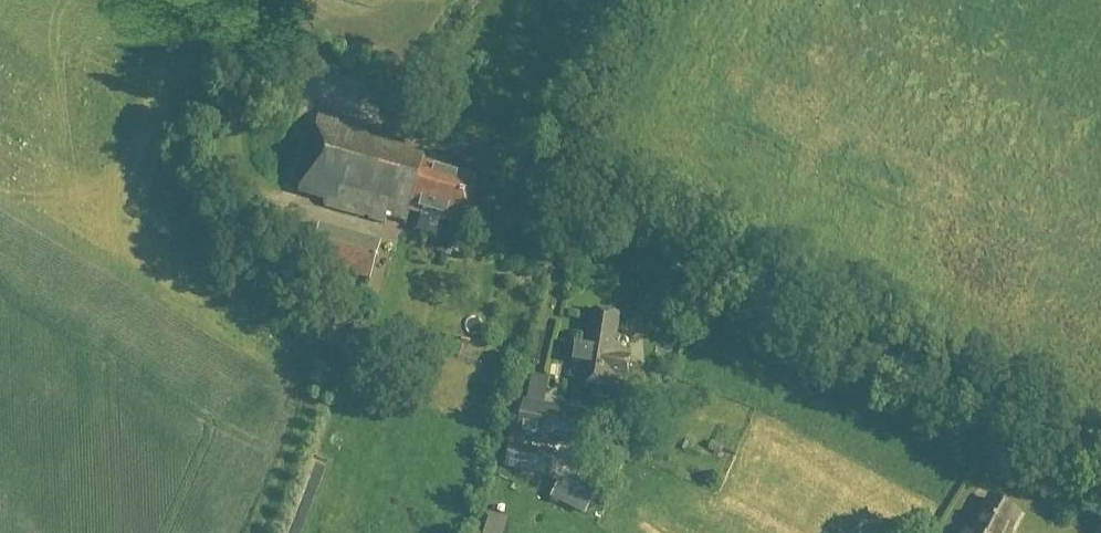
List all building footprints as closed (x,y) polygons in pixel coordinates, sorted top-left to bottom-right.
[(471,187),(473,182),(421,168),(423,161),(406,156),(406,141),(317,117),(297,193),(316,198),(314,206),(384,225),(386,219),(403,224),(407,213),(417,216),(418,213),(461,225),(468,201),(471,198),(473,191),(471,187)] [(377,243),(317,225),(305,265),(367,282),(377,243)] [(451,231),(451,254),(471,254),(472,231),(451,231)] [(613,357),(619,319),(592,315),(586,351),(576,349),(573,366),(583,368),(580,387),(593,389),(592,399),(608,401),(610,392),(613,393),(615,378),(626,380),(629,360),(613,357)] [(525,405),(519,439),(567,448),(573,413),(542,408),(526,405),(525,405)] [(549,453),(514,448),(511,470),(546,475),(549,453)] [(586,502),(592,484),(559,474),(553,492),(586,502)] [(989,501),(972,532),(1010,532),(1018,517),(989,501)]
